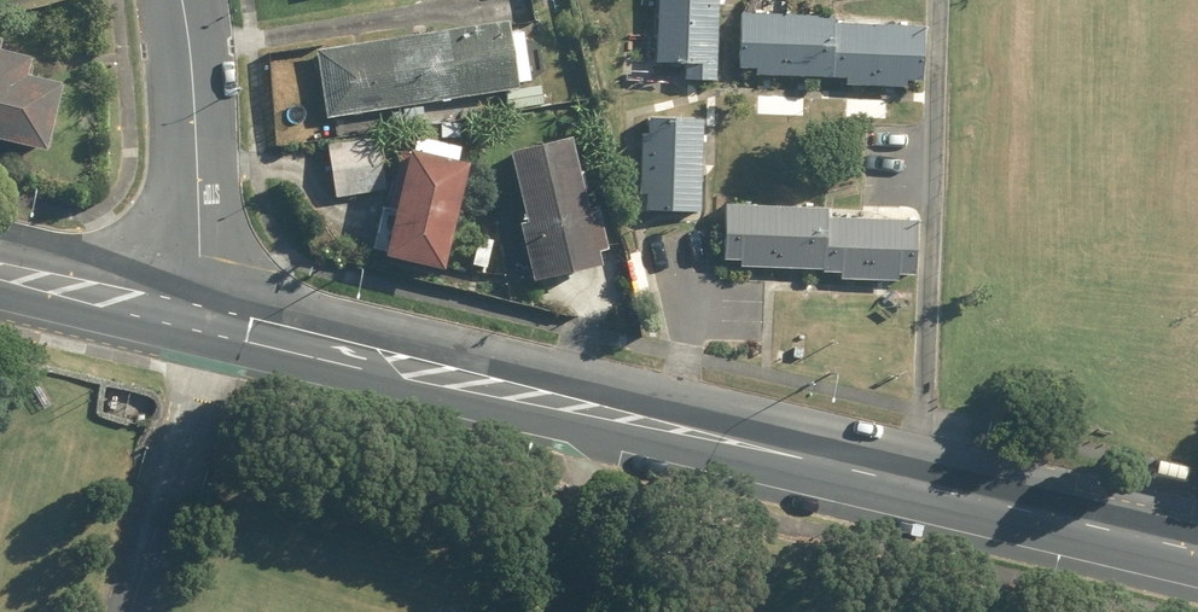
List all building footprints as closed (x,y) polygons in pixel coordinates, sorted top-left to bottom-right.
[(654,80),(718,84),(723,0),(659,0),(654,80)] [(838,17),(744,13),(741,68),(756,69),(755,76),(850,80),(849,85),(907,88),(907,82),(924,83),(927,24),(838,21),(838,17)] [(512,22),(319,49),(329,118),(392,109),(395,127),(430,122),(427,101),(506,90),(509,110),(546,105),(543,84),(537,85),(529,33),(514,35),(512,22)] [(51,152),(65,84),(32,77),(36,58),(4,51),(6,41),(0,40),(0,141),(51,152)] [(702,212),(707,116),(646,113),(641,209),(702,212)] [(380,136),(330,143),(337,196),(388,189),(380,136)] [(416,150),(402,147),(378,253),(450,269),(472,165),(461,162),(464,146),(419,136),(416,150)] [(529,219),(520,220),(534,281),(605,265),(603,254),(613,251),(603,206),(593,208),(577,137),(514,151),(529,219)] [(841,271),(841,282),(901,284),(901,273),(920,273),(921,222),(837,220),(837,208),(727,206),(726,231),(730,231),(729,261),(742,261),(742,269),(841,271)]
